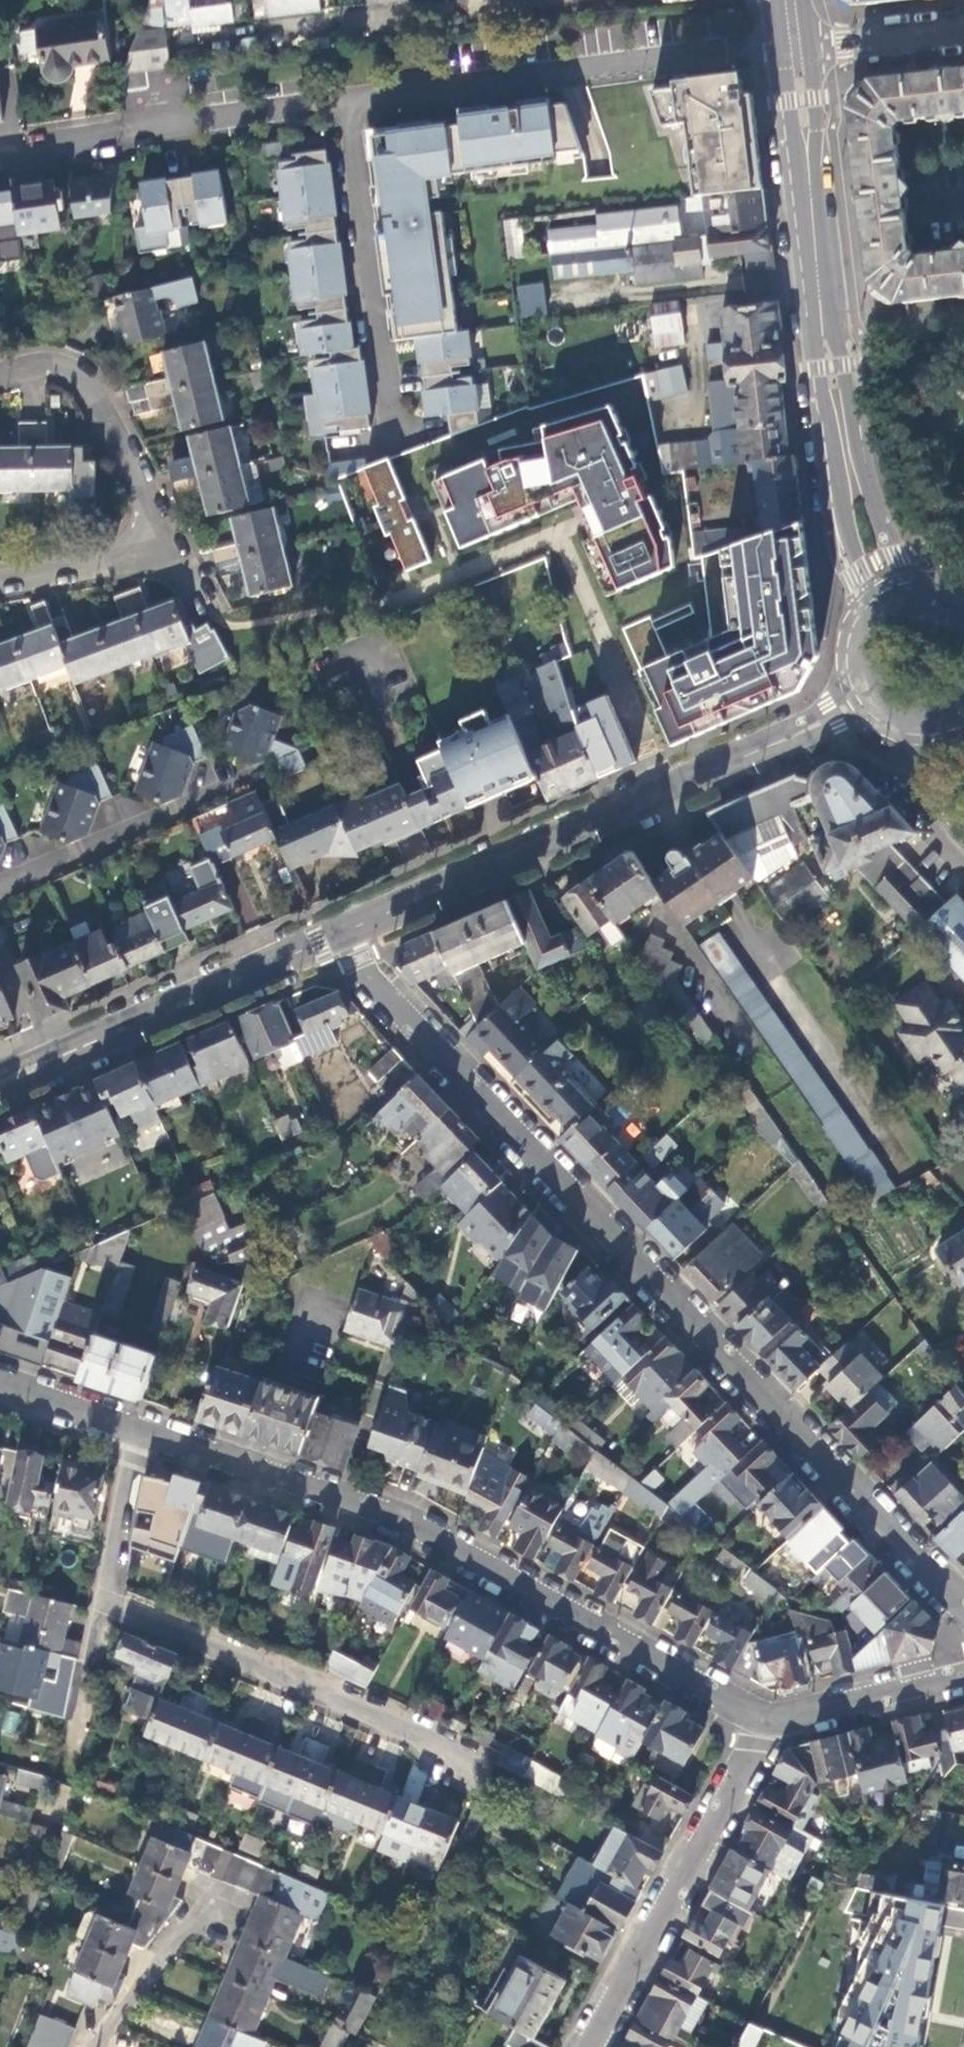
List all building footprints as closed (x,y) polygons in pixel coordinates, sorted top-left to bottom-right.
[(192,23),(189,0),(166,0),(169,26),(193,26),(192,23)] [(192,23),(193,26),(208,24),(234,21),(232,6),(239,5),(239,0),(189,0),(192,23)] [(255,18),(269,17),(267,0),(253,0),(255,18)] [(269,17),(293,14),(320,11),(319,0),(267,0),(269,17)] [(148,5),(147,26),(162,27),(163,6),(148,5)] [(71,79),(74,74),(73,67),(108,63),(102,24),(39,32),(42,52),(43,58),(37,59),(38,66),(42,65),(44,77),(50,84),(57,86),(63,86),(67,84),(71,79)] [(165,29),(138,32),(125,66),(125,73),(170,69),(165,29)] [(38,30),(20,33),(23,55),(42,52),(39,32),(38,30)] [(876,79),(876,81),(867,81),(849,105),(851,116),(849,116),(853,146),(866,253),(868,276),(870,276),(871,287),(892,304),(904,302),(904,304),(963,297),(963,249),(955,250),(955,251),(919,255),(913,249),(906,196),(907,196),(905,178),(904,178),(898,129),(901,122),(939,118),(939,119),(957,117),(957,116),(963,115),(963,69),(876,79)] [(742,83),(733,75),(701,79),(702,86),(653,92),(665,127),(689,124),(691,139),(757,131),(753,104),(753,97),(746,98),(745,91),(743,91),(742,83)] [(375,137),(383,204),(376,205),(379,230),(380,230),(381,235),(380,235),(387,296),(394,295),(399,339),(396,339),(396,340),(419,337),(420,339),(467,333),(467,332),(470,332),(470,331),(459,332),(443,212),(428,214),(427,199),(442,197),(439,176),(498,169),(505,160),(558,154),(558,153),(582,150),(582,151),(583,151),(566,104),(522,111),(522,108),(521,108),(521,110),(512,112),(513,119),(507,120),(506,112),(492,114),(491,106),(460,110),(462,125),(434,129),(433,122),(402,125),(403,133),(375,137)] [(757,131),(691,139),(698,199),(706,198),(764,191),(759,153),(757,131)] [(327,138),(292,140),(294,158),(299,157),(329,152),(327,138)] [(285,142),(265,145),(267,162),(287,158),(285,142)] [(308,229),(308,230),(309,234),(301,235),(301,237),(310,236),(310,241),(292,244),(296,276),(292,277),(293,279),(296,278),(300,311),(318,309),(319,314),(311,315),(311,317),(319,316),(320,321),(302,323),(306,356),(302,356),(302,357),(332,354),(333,359),(315,362),(319,394),(315,395),(316,396),(318,396),(318,397),(322,396),(326,429),(342,427),(342,432),(338,433),(371,429),(361,350),(354,351),(329,153),(329,152),(299,157),(299,162),(281,164),(285,197),(282,197),(282,200),(285,199),(290,232),(308,229)] [(559,161),(558,154),(505,160),(498,169),(559,161)] [(142,184),(150,235),(151,235),(151,231),(183,226),(180,208),(185,207),(186,215),(188,215),(187,207),(192,206),(195,224),(227,220),(228,223),(229,223),(221,172),(142,184)] [(114,176),(71,182),(77,220),(110,215),(112,199),(114,176)] [(55,183),(14,189),(21,236),(38,234),(62,230),(60,211),(65,210),(62,192),(57,192),(55,183)] [(21,241),(21,236),(14,189),(0,191),(0,244),(21,241)] [(766,209),(764,191),(706,198),(710,237),(768,230),(766,209)] [(550,234),(553,256),(631,246),(682,240),(677,208),(599,217),(599,228),(550,234)] [(507,258),(524,256),(520,217),(503,219),(507,258)] [(771,251),(768,230),(710,237),(682,240),(631,246),(635,270),(636,284),(704,277),(703,264),(719,262),(719,258),(771,251)] [(38,234),(21,236),(21,241),(23,255),(28,255),(28,250),(40,249),(38,234)] [(631,246),(553,256),(556,279),(635,270),(631,246)] [(196,305),(190,280),(178,284),(115,300),(122,329),(115,330),(118,348),(166,336),(160,311),(157,311),(155,303),(163,300),(169,301),(174,305),(177,310),(196,305)] [(517,284),(518,317),(545,316),(543,283),(517,284)] [(625,308),(627,323),(681,317),(679,302),(625,308)] [(780,331),(777,305),(722,312),(723,313),(725,331),(726,344),(707,347),(708,360),(728,357),(728,353),(782,346),(780,331)] [(725,331),(723,313),(719,314),(715,318),(712,324),(709,333),(725,331)] [(681,317),(627,323),(615,324),(617,337),(643,334),(682,330),(681,317)] [(682,330),(643,334),(644,338),(656,338),(656,342),(664,346),(684,344),(682,330)] [(452,436),(479,425),(472,377),(455,379),(454,374),(462,373),(462,371),(454,372),(453,367),(471,364),(467,333),(420,339),(430,416),(450,416),(452,436)] [(123,386),(127,401),(130,401),(213,381),(203,341),(163,351),(169,377),(143,383),(143,381),(123,386)] [(786,382),(782,346),(728,353),(728,357),(731,378),(708,381),(714,433),(707,441),(657,446),(663,474),(685,472),(725,467),(754,462),(790,458),(781,382),(786,382)] [(661,371),(642,376),(648,401),(688,393),(683,366),(661,371)] [(213,381),(130,401),(133,414),(175,405),(181,431),(224,421),(213,381)] [(318,397),(318,396),(316,396),(307,397),(312,437),(338,433),(342,432),(342,427),(326,429),(322,396),(318,397)] [(485,461),(433,483),(457,540),(481,530),(485,539),(540,516),(535,505),(574,489),(620,592),(674,568),(671,542),(669,537),(665,539),(662,531),(665,529),(651,497),(646,499),(634,470),(638,468),(627,444),(624,445),(620,437),(624,436),(611,407),(544,427),(547,442),(500,450),(503,464),(489,469),(485,461)] [(243,425),(231,428),(240,467),(252,464),(243,425)] [(32,426),(19,427),(19,452),(0,452),(0,493),(32,494),(32,426)] [(45,426),(32,426),(32,494),(74,494),(73,452),(46,452),(45,426)] [(175,482),(240,467),(231,428),(190,437),(196,464),(172,469),(175,482)] [(795,457),(790,458),(754,462),(763,526),(763,533),(798,525),(803,524),(801,505),(796,465),(795,457)] [(374,508),(386,537),(391,535),(407,573),(431,562),(414,520),(409,522),(401,502),(406,500),(389,460),(365,469),(364,469),(379,506),(374,508)] [(364,469),(365,469),(362,461),(327,465),(323,477),(334,481),(364,469)] [(250,505),(240,467),(175,482),(178,495),(203,490),(209,515),(250,505)] [(695,478),(687,480),(696,529),(704,528),(695,478)] [(414,520),(406,500),(401,502),(409,522),(414,520)] [(215,564),(281,548),(271,510),(230,519),(236,544),(212,549),(215,564)] [(712,639),(641,671),(674,746),(761,708),(794,693),(800,691),(819,658),(811,594),(803,524),(798,525),(763,533),(758,535),(755,536),(702,557),(712,639)] [(755,536),(754,528),(754,526),(697,533),(702,557),(755,536)] [(763,533),(763,526),(754,528),(755,536),(758,535),(763,533)] [(291,587),(281,548),(215,564),(217,576),(242,571),(248,597),(291,587)] [(138,593),(127,598),(150,659),(163,655),(187,646),(171,607),(147,615),(138,593)] [(150,659),(127,598),(114,602),(123,625),(98,634),(113,673),(150,659)] [(68,669),(52,625),(43,602),(30,607),(40,633),(15,642),(31,683),(68,669)] [(74,688),(113,673),(98,634),(72,643),(64,621),(52,625),(68,669),(74,688)] [(15,642),(0,648),(0,696),(31,683),(15,642)] [(187,646),(163,655),(166,664),(190,655),(187,646)] [(576,726),(579,725),(574,710),(559,663),(540,671),(539,677),(561,724),(569,727),(576,726)] [(576,789),(600,779),(578,732),(539,749),(543,738),(533,715),(534,714),(514,669),(496,677),(511,713),(539,777),(549,801),(576,789)] [(578,732),(600,779),(637,762),(608,695),(574,710),(579,725),(576,726),(578,732)] [(273,783),(309,769),(301,750),(276,740),(285,716),(254,704),(235,712),(224,743),(229,752),(257,763),(267,759),(265,765),(273,783)] [(444,750),(470,808),(539,777),(511,713),(510,713),(512,718),(498,724),(492,722),(487,710),(463,721),(468,734),(464,735),(462,730),(454,740),(455,743),(444,748),(441,743),(444,741),(444,740),(440,742),(444,750)] [(203,759),(189,727),(162,739),(159,747),(150,745),(132,794),(161,805),(179,797),(191,765),(203,759)] [(470,808),(444,750),(418,761),(424,775),(428,773),(434,785),(405,798),(417,822),(419,827),(420,830),(470,808)] [(897,852),(916,834),(875,791),(852,768),(846,765),(843,765),(841,765),(835,765),(830,767),(824,770),(819,775),(816,780),(815,783),(798,780),(796,777),(777,785),(708,815),(722,835),(754,880),(755,882),(796,855),(792,846),(807,839),(808,842),(831,831),(833,835),(815,843),(829,872),(832,870),(837,882),(851,876),(848,871),(854,868),(917,934),(920,932),(949,906),(897,852)] [(110,798),(96,767),(67,778),(65,786),(57,784),(39,833),(67,843),(84,837),(96,803),(110,798)] [(417,822),(405,798),(399,784),(368,798),(366,794),(336,807),(354,849),(374,840),(371,834),(379,830),(382,837),(385,843),(404,834),(402,829),(417,822)] [(276,841),(260,803),(255,792),(231,802),(241,826),(224,832),(221,824),(200,833),(211,859),(214,866),(276,841)] [(320,854),(357,855),(354,849),(336,807),(290,826),(277,797),(260,803),(276,841),(288,868),(320,854)] [(0,805),(0,852),(3,843),(16,838),(0,805)] [(419,827),(417,822),(402,829),(404,834),(419,827)] [(374,840),(382,837),(379,830),(371,834),(374,840)] [(754,880),(722,835),(703,848),(736,893),(754,880)] [(136,856),(132,847),(123,851),(127,859),(136,856)] [(619,927),(663,894),(653,881),(632,851),(589,883),(615,919),(614,920),(619,927)] [(663,894),(686,927),(721,903),(688,858),(686,860),(679,851),(675,851),(672,853),(671,857),(672,862),(677,868),(673,871),(672,869),(653,881),(663,894)] [(149,915),(165,953),(190,942),(185,931),(234,910),(214,866),(211,859),(190,868),(200,893),(173,904),(164,883),(140,894),(149,915)] [(761,891),(788,930),(831,900),(804,862),(761,891)] [(565,898),(590,935),(600,929),(616,951),(630,942),(619,927),(614,920),(615,919),(589,883),(565,898)] [(552,939),(531,891),(519,896),(509,901),(527,943),(539,969),(585,949),(576,929),(552,939)] [(958,898),(949,906),(920,932),(963,979),(963,905),(958,898)] [(527,943),(509,901),(469,919),(435,933),(454,975),(456,974),(460,983),(475,1018),(478,1027),(499,1007),(479,964),(527,943)] [(165,953),(149,915),(125,925),(131,939),(117,945),(127,970),(165,953)] [(110,947),(105,934),(104,931),(76,943),(93,984),(127,970),(117,945),(110,947)] [(454,975),(435,933),(400,949),(397,963),(415,983),(438,973),(445,989),(460,983),(456,974),(454,975)] [(719,935),(700,949),(865,1188),(885,1174),(886,1172),(839,1108),(830,1095),(719,935)] [(653,936),(642,961),(662,990),(668,999),(670,994),(676,980),(683,965),(672,960),(674,953),(662,947),(665,941),(653,936)] [(93,984),(76,943),(20,968),(44,1023),(60,1016),(69,1012),(63,997),(93,984)] [(718,1041),(676,980),(670,994),(706,1049),(718,1041)] [(961,1089),(963,1087),(963,1027),(948,1003),(942,1007),(928,985),(896,1005),(911,1028),(900,1035),(919,1064),(930,1057),(942,1076),(950,1071),(961,1089)] [(535,1005),(519,988),(499,1007),(478,1027),(466,1038),(485,1058),(492,1052),(517,1079),(549,1051),(521,1020),(535,1005)] [(668,999),(662,990),(633,1014),(650,1038),(668,999)] [(309,1034),(295,1039),(296,1041),(303,1059),(337,1044),(331,1029),(344,1023),(343,1020),(361,1012),(342,991),(299,1011),(309,1034)] [(11,1021),(0,997),(0,1026),(11,1021)] [(295,1039),(279,1002),(257,1011),(239,1019),(257,1058),(275,1050),(296,1041),(295,1039)] [(460,1031),(466,1038),(478,1027),(475,1018),(460,1031)] [(247,1060),(232,1023),(211,1032),(190,1041),(201,1064),(193,1068),(202,1089),(249,1068),(246,1061),(247,1060)] [(296,1041),(275,1050),(283,1070),(304,1061),(303,1059),(296,1041)] [(573,1057),(560,1042),(549,1051),(517,1079),(555,1120),(558,1118),(570,1132),(593,1111),(566,1084),(572,1078),(563,1067),(573,1057)] [(193,1068),(183,1044),(160,1054),(139,1063),(157,1103),(155,1104),(157,1109),(202,1089),(193,1068)] [(413,1070),(394,1049),(369,1072),(388,1093),(413,1070)] [(157,1103),(139,1063),(119,1072),(99,1081),(109,1105),(117,1102),(124,1117),(130,1114),(136,1127),(142,1130),(162,1121),(157,1109),(155,1104),(157,1103)] [(421,1078),(368,1127),(382,1141),(386,1137),(403,1154),(416,1143),(451,1110),(421,1078)] [(593,1111),(596,1108),(598,1106),(572,1078),(566,1084),(593,1111)] [(109,1105),(99,1081),(71,1093),(35,1109),(58,1163),(123,1137),(109,1105)] [(599,1107),(597,1109),(596,1108),(593,1111),(570,1132),(561,1139),(610,1190),(637,1164),(646,1156),(599,1107)] [(35,1109),(12,1119),(0,1124),(0,1136),(11,1160),(27,1153),(37,1175),(46,1178),(62,1171),(58,1163),(35,1109)] [(480,1141),(451,1110),(416,1143),(428,1156),(441,1142),(464,1166),(477,1154),(471,1148),(480,1141)] [(294,1113),(272,1121),(280,1141),(302,1132),(294,1113)] [(675,1144),(667,1136),(647,1155),(654,1163),(675,1144)] [(477,1154),(464,1166),(443,1185),(442,1186),(469,1214),(503,1183),(477,1154)] [(645,1173),(637,1164),(610,1190),(617,1198),(645,1173)] [(938,1181),(930,1172),(895,1189),(873,1200),(872,1200),(880,1209),(938,1181)] [(416,1189),(427,1200),(442,1186),(443,1185),(433,1173),(416,1189)] [(647,1229),(674,1204),(660,1189),(645,1173),(617,1198),(647,1229)] [(885,1174),(865,1188),(873,1200),(895,1189),(885,1174)] [(702,1178),(679,1199),(674,1204),(647,1229),(675,1260),(709,1229),(704,1224),(726,1203),(702,1178)] [(197,1203),(216,1194),(211,1183),(192,1191),(197,1203)] [(533,1215),(503,1183),(469,1214),(458,1224),(476,1243),(483,1243),(501,1262),(505,1256),(533,1215)] [(674,1204),(679,1199),(666,1183),(660,1189),(674,1204)] [(197,1203),(184,1209),(201,1245),(222,1235),(233,1230),(216,1194),(197,1203)] [(823,1222),(836,1211),(829,1202),(821,1210),(816,1214),(823,1222)] [(537,1209),(533,1215),(505,1256),(512,1261),(520,1249),(526,1253),(512,1272),(528,1283),(546,1258),(554,1247),(548,1243),(550,1239),(546,1235),(553,1225),(537,1209)] [(233,1230),(222,1235),(229,1248),(250,1239),(251,1238),(243,1220),(236,1224),(238,1227),(233,1230)] [(158,1234),(153,1222),(132,1231),(138,1243),(158,1234)] [(732,1224),(725,1231),(684,1269),(715,1302),(763,1256),(732,1224)] [(384,1233),(368,1241),(375,1247),(389,1263),(400,1252),(384,1233)] [(222,1235),(201,1245),(207,1258),(229,1248),(222,1235)] [(939,1251),(961,1287),(963,1285),(963,1236),(939,1251)] [(256,1251),(250,1239),(229,1248),(232,1262),(253,1259),(256,1251)] [(40,1271),(34,1257),(22,1261),(29,1276),(40,1271)] [(136,1268),(121,1263),(103,1315),(118,1320),(136,1268)] [(24,1278),(17,1264),(0,1271),(0,1288),(24,1278)] [(402,1277),(391,1265),(379,1276),(397,1296),(410,1286),(402,1277)] [(628,1298),(613,1281),(607,1286),(591,1268),(563,1294),(595,1328),(628,1298)] [(0,1346),(0,1351),(43,1366),(46,1359),(63,1310),(74,1278),(44,1269),(40,1271),(29,1276),(24,1278),(0,1346)] [(230,1328),(245,1286),(232,1281),(234,1272),(228,1269),(225,1279),(200,1270),(192,1293),(216,1302),(210,1321),(230,1328)] [(554,1299),(565,1278),(553,1271),(539,1291),(554,1299)] [(771,1292),(753,1274),(719,1306),(759,1350),(802,1310),(784,1290),(774,1300),(771,1296),(771,1292)] [(24,1278),(0,1288),(0,1346),(24,1278)] [(176,1301),(182,1284),(167,1279),(149,1331),(164,1337),(175,1307),(176,1301)] [(417,1310),(360,1290),(345,1331),(404,1350),(417,1310)] [(428,1306),(450,1328),(459,1320),(438,1298),(428,1306)] [(623,1378),(646,1356),(637,1347),(641,1343),(632,1334),(648,1319),(635,1304),(586,1350),(617,1383),(623,1378)] [(815,1316),(806,1307),(802,1310),(759,1350),(795,1390),(817,1369),(824,1362),(828,1359),(801,1330),(815,1316)] [(79,1316),(63,1310),(46,1359),(83,1372),(96,1335),(97,1332),(76,1324),(79,1316)] [(143,1400),(158,1356),(96,1335),(83,1372),(80,1379),(143,1400)] [(696,1370),(666,1337),(646,1356),(623,1378),(655,1410),(696,1370)] [(937,1356),(932,1349),(926,1340),(917,1348),(929,1362),(937,1356)] [(869,1393),(884,1378),(846,1341),(828,1359),(824,1362),(837,1375),(829,1382),(827,1384),(850,1410),(869,1393)] [(492,1347),(484,1359),(508,1375),(515,1366),(492,1347)] [(824,1362),(817,1369),(829,1382),(837,1375),(824,1362)] [(246,1436),(264,1384),(216,1368),(199,1420),(246,1436)] [(710,1385),(696,1370),(655,1410),(649,1415),(655,1421),(670,1407),(668,1405),(672,1402),(689,1420),(669,1438),(679,1449),(681,1447),(714,1416),(696,1397),(710,1385)] [(520,1382),(512,1375),(511,1377),(507,1383),(516,1389),(520,1382)] [(322,1398),(265,1379),(264,1384),(246,1436),(302,1455),(315,1413),(316,1414),(322,1398)] [(959,1387),(929,1414),(946,1432),(955,1442),(963,1433),(963,1394),(959,1387)] [(437,1430),(440,1424),(421,1418),(419,1409),(410,1405),(407,1392),(391,1388),(371,1446),(387,1452),(391,1463),(421,1473),(437,1430)] [(850,1410),(831,1428),(861,1459),(880,1443),(869,1432),(878,1423),(876,1421),(886,1412),(869,1393),(850,1410)] [(548,1413),(535,1403),(531,1409),(544,1419),(548,1413)] [(727,1404),(714,1416),(681,1447),(687,1454),(694,1448),(714,1470),(671,1509),(683,1518),(720,1484),(750,1455),(728,1431),(742,1419),(727,1404)] [(315,1413),(302,1455),(345,1470),(360,1428),(339,1421),(341,1416),(334,1414),(332,1419),(316,1414),(315,1413)] [(548,1413),(544,1419),(557,1428),(561,1422),(548,1413)] [(946,1432),(929,1414),(917,1425),(934,1444),(946,1432)] [(607,1443),(578,1420),(569,1429),(597,1452),(599,1454),(607,1443)] [(482,1454),(484,1450),(437,1430),(421,1473),(469,1493),(482,1454)] [(763,1442),(750,1455),(720,1484),(725,1489),(735,1480),(734,1478),(738,1474),(760,1498),(775,1484),(764,1470),(778,1458),(763,1442)] [(0,1447),(0,1486),(8,1488),(17,1450),(0,1447)] [(9,1503),(34,1509),(35,1503),(49,1507),(54,1484),(39,1480),(44,1457),(20,1451),(9,1503)] [(633,1479),(599,1454),(597,1452),(587,1469),(625,1493),(633,1479)] [(489,1512),(480,1529),(497,1539),(530,1480),(482,1454),(469,1493),(466,1499),(489,1512)] [(926,1458),(891,1490),(897,1495),(931,1463),(926,1458)] [(105,1470),(65,1461),(55,1511),(76,1516),(76,1514),(94,1517),(105,1470)] [(897,1495),(926,1526),(942,1512),(952,1523),(963,1512),(963,1497),(931,1463),(897,1495)] [(202,1483),(164,1470),(150,1510),(188,1523),(188,1521),(202,1483)] [(655,1472),(641,1485),(648,1491),(662,1478),(655,1472)] [(778,1487),(763,1501),(759,1506),(791,1540),(825,1509),(809,1492),(805,1496),(788,1478),(778,1487)] [(248,1498),(202,1483),(188,1521),(198,1524),(235,1538),(235,1537),(248,1498)] [(778,1487),(775,1484),(760,1498),(763,1501),(778,1487)] [(536,1560),(566,1506),(548,1495),(546,1498),(531,1489),(512,1524),(527,1533),(517,1550),(536,1560)] [(295,1514),(250,1499),(237,1537),(253,1543),(249,1552),(276,1562),(278,1562),(295,1514)] [(575,1582),(601,1535),(610,1519),(592,1509),(580,1529),(564,1521),(545,1555),(561,1564),(556,1572),(575,1582)] [(840,1524),(825,1509),(791,1540),(796,1545),(801,1541),(808,1548),(793,1563),(808,1578),(838,1549),(826,1536),(840,1524)] [(952,1523),(937,1537),(956,1558),(963,1551),(963,1512),(952,1523)] [(334,1527),(316,1521),(312,1533),(296,1528),(287,1553),(302,1558),(294,1584),(313,1590),(334,1527)] [(614,1604),(639,1561),(647,1548),(613,1529),(590,1567),(606,1576),(596,1593),(614,1604)] [(336,1541),(328,1566),(356,1576),(349,1596),(362,1601),(392,1548),(357,1535),(353,1547),(336,1541)] [(886,1572),(855,1540),(812,1580),(817,1585),(831,1573),(847,1591),(826,1610),(841,1614),(857,1599),(886,1572)] [(410,1557),(392,1548),(362,1601),(359,1606),(376,1616),(391,1624),(415,1582),(400,1574),(410,1557)] [(789,1555),(782,1548),(770,1558),(777,1566),(789,1555)] [(654,1626),(674,1591),(659,1582),(670,1563),(651,1553),(629,1590),(645,1598),(636,1615),(654,1626)] [(449,1580),(431,1569),(410,1606),(445,1626),(446,1624),(451,1626),(464,1602),(443,1589),(449,1580)] [(776,1590),(755,1572),(745,1583),(769,1603),(776,1590)] [(901,1588),(886,1572),(857,1599),(868,1611),(883,1627),(899,1612),(888,1600),(901,1588)] [(694,1648),(724,1596),(716,1592),(710,1603),(712,1603),(708,1610),(698,1604),(703,1594),(685,1584),(669,1612),(684,1621),(675,1637),(694,1648)] [(28,1616),(21,1643),(50,1651),(61,1654),(76,1658),(77,1658),(80,1643),(63,1639),(74,1604),(9,1586),(4,1610),(14,1612),(28,1616)] [(464,1602),(451,1626),(444,1637),(455,1643),(484,1659),(490,1649),(510,1613),(495,1605),(493,1609),(483,1603),(485,1600),(470,1592),(464,1602)] [(939,1628),(915,1603),(875,1640),(854,1659),(858,1670),(932,1652),(939,1628)] [(831,1624),(790,1611),(797,1638),(807,1675),(818,1673),(816,1662),(833,1658),(837,1676),(858,1670),(854,1659),(851,1648),(845,1626),(839,1628),(840,1634),(834,1636),(831,1624)] [(14,1612),(6,1639),(21,1643),(28,1616),(14,1612)] [(510,1613),(490,1649),(503,1656),(495,1671),(517,1684),(536,1650),(524,1643),(536,1635),(539,1629),(510,1613)] [(748,1643),(755,1629),(749,1626),(747,1631),(719,1615),(708,1634),(725,1643),(715,1660),(734,1670),(748,1643)] [(869,1633),(851,1648),(854,1659),(875,1640),(869,1633)] [(177,1655),(126,1634),(116,1657),(125,1661),(132,1663),(128,1672),(133,1674),(134,1681),(123,1707),(152,1719),(160,1699),(177,1655)] [(549,1634),(518,1690),(525,1694),(532,1682),(531,1681),(535,1673),(563,1688),(580,1657),(564,1648),(566,1644),(549,1634)] [(21,1643),(6,1639),(1,1638),(0,1640),(0,1689),(37,1699),(46,1666),(50,1651),(21,1643)] [(807,1675),(797,1638),(758,1648),(748,1643),(734,1670),(750,1678),(761,1658),(766,1679),(785,1675),(788,1688),(809,1683),(807,1675)] [(333,1650),(322,1670),(365,1688),(377,1666),(365,1659),(362,1666),(333,1650)] [(61,1654),(50,1651),(46,1666),(58,1669),(61,1654)] [(65,1708),(76,1658),(61,1654),(58,1669),(50,1704),(65,1708)] [(606,1666),(588,1656),(569,1692),(582,1699),(572,1718),(598,1733),(618,1695),(597,1683),(606,1666)] [(132,1663),(125,1661),(122,1670),(128,1672),(132,1663)] [(645,1688),(627,1678),(618,1695),(598,1733),(596,1735),(618,1748),(616,1752),(632,1761),(644,1740),(663,1704),(648,1696),(644,1704),(638,1701),(645,1688)] [(146,1734),(175,1747),(197,1693),(187,1688),(179,1707),(160,1699),(152,1719),(146,1734)] [(197,1693),(175,1747),(206,1759),(221,1724),(202,1716),(210,1698),(197,1693)] [(685,1711),(665,1700),(663,1704),(644,1740),(655,1746),(647,1762),(676,1778),(704,1727),(683,1715),(685,1711)] [(22,1714),(5,1709),(0,1727),(0,1734),(15,1738),(22,1714)] [(945,1716),(948,1729),(954,1751),(963,1749),(963,1711),(945,1716)] [(221,1724),(206,1759),(236,1772),(258,1718),(246,1713),(239,1732),(221,1724)] [(258,1718),(236,1772),(265,1784),(280,1748),(261,1741),(269,1722),(258,1718)] [(958,1765),(954,1751),(948,1729),(919,1736),(914,1718),(892,1724),(897,1742),(904,1766),(911,1764),(910,1760),(939,1753),(946,1778),(958,1765)] [(478,1726),(472,1738),(487,1745),(493,1734),(478,1726)] [(909,1781),(904,1766),(897,1742),(889,1744),(889,1743),(873,1747),(869,1730),(849,1734),(860,1778),(864,1791),(872,1789),(881,1788),(909,1781)] [(860,1778),(849,1734),(789,1750),(815,1784),(818,1787),(860,1778)] [(280,1748),(265,1784),(296,1796),(318,1742),(306,1737),(298,1756),(280,1748)] [(318,1742),(296,1796),(325,1808),(339,1773),(320,1765),(327,1746),(318,1742)] [(506,1747),(497,1764),(522,1777),(531,1761),(506,1747)] [(815,1784),(789,1750),(774,1775),(791,1784),(783,1798),(767,1789),(757,1806),(762,1809),(793,1826),(801,1809),(809,1813),(817,1797),(810,1794),(815,1784)] [(206,1759),(202,1771),(231,1783),(236,1772),(206,1759)] [(339,1773),(325,1808),(355,1820),(377,1766),(365,1761),(357,1780),(339,1773)] [(571,1783),(531,1761),(522,1777),(562,1798),(571,1783)] [(377,1766),(355,1820),(384,1832),(399,1797),(380,1789),(387,1770),(377,1766)] [(45,1791),(49,1777),(20,1769),(16,1782),(45,1791)] [(34,1812),(1,1803),(8,1779),(0,1777),(0,1817),(30,1826),(34,1812)] [(683,1814),(693,1796),(657,1777),(651,1789),(645,1785),(633,1806),(657,1819),(666,1804),(683,1814)] [(955,1786),(946,1778),(919,1808),(933,1811),(955,1786)] [(296,1796),(265,1784),(261,1795),(291,1807),(296,1796)] [(399,1797),(384,1832),(413,1844),(435,1790),(425,1785),(424,1785),(416,1803),(399,1797)] [(435,1790),(413,1844),(444,1857),(458,1821),(439,1813),(447,1795),(435,1790)] [(355,1820),(325,1808),(321,1819),(350,1831),(355,1820)] [(814,1837),(793,1826),(762,1809),(760,1813),(755,1809),(745,1827),(750,1830),(739,1853),(770,1871),(789,1881),(814,1837)] [(196,1871),(207,1843),(161,1823),(155,1838),(153,1837),(141,1866),(178,1883),(185,1866),(196,1871)] [(641,1825),(634,1837),(662,1852),(669,1839),(641,1825)] [(62,1862),(72,1836),(62,1831),(60,1834),(52,1858),(62,1862)] [(627,1833),(606,1873),(627,1884),(635,1889),(647,1867),(652,1870),(662,1852),(634,1837),(627,1833)] [(246,1835),(239,1850),(259,1858),(265,1844),(246,1835)] [(248,1893),(259,1865),(207,1843),(196,1871),(248,1893)] [(867,1867),(875,1858),(867,1849),(857,1861),(867,1867)] [(751,1906),(770,1871),(739,1853),(733,1850),(711,1889),(753,1913),(756,1908),(751,1906)] [(949,1860),(943,1899),(963,1903),(963,1863),(949,1860)] [(606,1873),(590,1864),(568,1903),(571,1904),(618,1931),(634,1902),(621,1895),(627,1884),(606,1873)] [(317,1923),(329,1894),(319,1890),(259,1865),(248,1893),(259,1898),(251,1916),(254,1917),(243,1942),(284,1958),(302,1916),(317,1923)] [(303,1865),(299,1875),(316,1882),(319,1872),(303,1865)] [(172,1897),(178,1883),(141,1866),(129,1896),(138,1900),(133,1912),(165,1924),(182,1902),(172,1897)] [(846,2036),(850,2039),(847,2046),(919,2046),(928,1998),(945,1905),(885,1894),(879,1925),(867,1922),(846,2036)] [(618,1931),(571,1904),(553,1935),(601,1961),(618,1931)] [(87,1912),(76,1940),(87,1945),(98,1916),(87,1912)] [(165,1924),(133,1912),(126,1927),(98,1916),(87,1945),(126,1961),(133,1945),(145,1950),(165,1924)] [(707,1928),(693,1921),(684,1938),(719,1958),(737,1925),(715,1913),(707,1928)] [(23,1938),(0,1931),(0,1952),(18,1957),(23,1938)] [(284,1958),(243,1942),(232,1969),(230,1968),(226,1979),(268,1998),(284,1958)] [(126,1961),(87,1945),(75,1974),(66,1996),(93,2007),(97,1998),(115,2005),(126,1978),(120,1975),(126,1961)] [(684,1967),(671,1960),(662,1977),(697,1996),(711,1972),(716,1974),(719,1968),(691,1953),(684,1967)] [(515,2027),(535,2038),(544,2021),(546,2022),(553,2008),(552,2008),(566,1982),(520,1956),(499,1993),(495,1991),(484,2011),(515,2027)] [(697,1996),(662,1977),(640,2016),(675,2036),(680,2026),(697,1996)] [(251,2037),(268,1998),(226,1979),(220,1994),(221,1995),(211,2019),(251,2037)] [(356,2034),(377,1996),(363,1991),(343,2029),(350,2031),(356,2034)] [(708,2003),(697,1996),(680,2026),(692,2033),(708,2003)] [(39,2017),(27,2046),(67,2046),(74,2030),(39,2017)] [(251,2037),(211,2019),(200,2046),(198,2045),(197,2046),(247,2046),(251,2037)] [(637,2021),(628,2038),(640,2045),(639,2046),(669,2046),(673,2040),(637,2021)] [(0,2023),(0,2046),(1,2046),(8,2026),(0,2023)] [(350,2031),(343,2029),(332,2024),(320,2046),(341,2046),(350,2031)] [(752,2026),(750,2025),(738,2046),(754,2046),(763,2031),(752,2026)] [(535,2038),(515,2027),(507,2042),(516,2046),(551,2046),(535,2038)] [(251,2037),(247,2046),(261,2046),(264,2042),(251,2037)]
